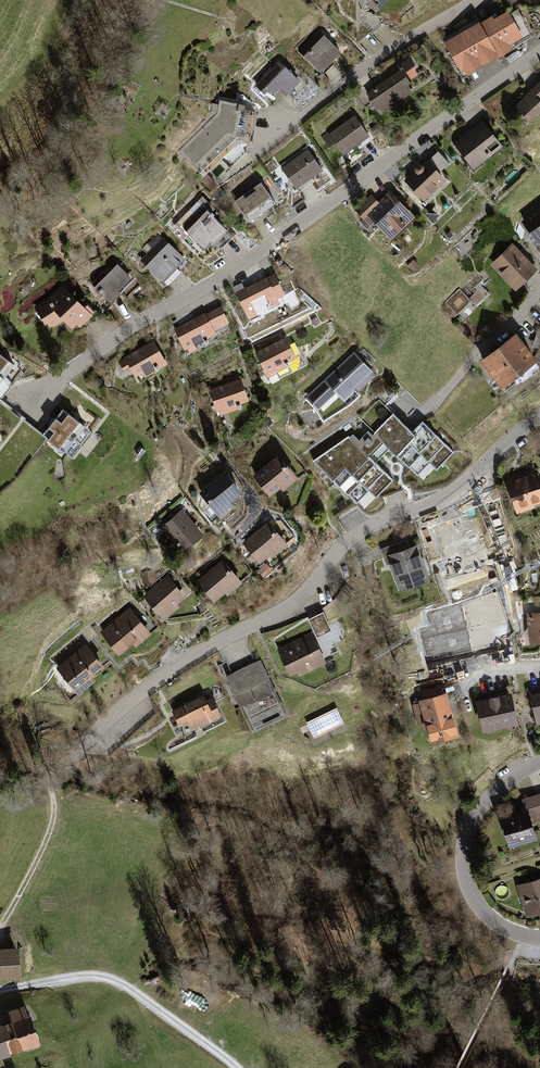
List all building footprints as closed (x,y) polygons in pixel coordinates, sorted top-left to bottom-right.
[(379,10),(390,0),(369,0),(379,10)] [(511,8),(446,43),(466,80),(515,53),(510,43),(526,34),(511,8)] [(320,29),(299,50),(321,72),(342,51),(320,29)] [(304,85),(279,62),(256,87),(270,99),(277,92),(288,102),(304,85)] [(403,70),(369,92),(384,114),(418,92),(403,70)] [(513,107),(530,127),(539,119),(539,84),(513,107)] [(217,115),(181,150),(199,168),(235,133),(244,135),(250,106),(220,100),(217,115)] [(354,116),(327,134),(343,156),(369,137),(354,116)] [(484,121),(453,146),(472,169),(503,144),(484,121)] [(308,148),(279,168),(295,191),(324,172),(308,148)] [(428,159),(403,181),(424,205),(449,183),(428,159)] [(264,181),(235,198),(251,224),(280,207),(264,181)] [(374,194),(357,208),(366,220),(373,213),(396,240),(420,219),(396,191),(381,203),(374,194)] [(195,237),(207,249),(227,229),(211,213),(216,208),(201,193),(171,223),(190,242),(195,237)] [(528,224),(539,241),(539,215),(528,224)] [(191,261),(165,238),(143,262),(169,285),(191,261)] [(514,244),(495,262),(521,289),(539,271),(514,244)] [(414,260),(406,267),(413,273),(420,266),(414,260)] [(117,265),(95,287),(113,305),(135,282),(117,265)] [(277,275),(236,295),(240,303),(249,321),(281,305),(279,300),(288,296),(283,285),(277,275)] [(47,301),(36,307),(49,332),(69,322),(80,333),(96,316),(63,284),(47,301)] [(460,292),(446,304),(457,315),(470,303),(460,292)] [(223,307),(174,329),(186,356),(209,346),(205,337),(231,325),(223,307)] [(285,334),(253,350),(266,376),(287,366),(284,361),(296,355),(285,334)] [(515,336),(480,363),(502,391),(537,365),(515,336)] [(153,342),(123,359),(136,383),(167,366),(153,342)] [(353,351),(306,396),(317,409),(323,418),(351,401),(358,393),(357,391),(375,374),(353,351)] [(0,356),(0,396),(2,397),(21,371),(0,356)] [(241,377),(209,388),(216,409),(218,408),(220,414),(239,407),(236,399),(239,398),(241,401),(248,398),(241,377)] [(379,400),(360,419),(375,432),(390,447),(396,454),(417,474),(430,460),(438,468),(453,452),(423,421),(412,431),(379,400)] [(92,432),(63,410),(43,436),(72,458),(92,432)] [(99,424),(86,416),(81,423),(93,431),(88,438),(94,443),(100,434),(95,430),(99,424)] [(353,433),(349,436),(376,462),(382,455),(390,447),(375,432),(373,434),(368,430),(359,439),(353,433)] [(348,435),(313,459),(365,509),(393,479),(376,462),(349,436),(348,435)] [(279,453),(253,473),(270,495),(280,486),(284,490),(299,479),(279,453)] [(224,469),(198,491),(218,515),(233,502),(230,498),(241,489),(224,469)] [(506,481),(516,513),(535,507),(534,503),(539,502),(539,479),(537,471),(506,481)] [(182,508),(161,526),(181,550),(202,532),(182,508)] [(268,519),(242,541),(259,562),(270,552),(273,555),(288,543),(268,519)] [(487,556),(478,522),(447,531),(445,524),(420,531),(424,547),(440,543),(446,566),(487,556)] [(406,540),(381,548),(386,563),(390,562),(399,590),(430,579),(418,543),(408,546),(406,540)] [(223,558),(197,579),(213,599),(224,590),(227,593),(242,581),(223,558)] [(266,562),(257,569),(263,576),(272,570),(266,562)] [(154,569),(141,572),(142,581),(156,579),(154,569)] [(168,574),(143,594),(163,619),(179,605),(177,602),(185,595),(168,574)] [(130,607),(100,631),(118,653),(132,641),(135,645),(150,632),(130,607)] [(323,611),(309,618),(316,634),(330,628),(323,611)] [(527,612),(530,644),(539,643),(539,611),(527,612)] [(91,625),(82,633),(88,641),(98,632),(91,625)] [(312,632),(277,648),(289,674),(297,670),(299,674),(326,662),(312,632)] [(86,641),(56,668),(79,694),(94,680),(92,677),(106,665),(86,641)] [(261,658),(226,674),(249,724),(284,708),(261,658)] [(447,691),(413,701),(414,703),(412,704),(417,725),(424,723),(425,728),(427,728),(431,741),(459,734),(447,691)] [(511,691),(476,699),(483,730),(518,723),(511,691)] [(531,693),(538,724),(539,723),(539,691),(531,693)] [(189,700),(171,709),(179,726),(189,721),(192,728),(221,715),(212,696),(206,699),(204,694),(195,698),(191,695),(189,700)] [(337,708),(306,722),(313,736),(343,722),(337,708)] [(536,794),(521,798),(524,808),(530,807),(534,821),(539,819),(539,808),(536,794)] [(513,815),(501,819),(510,847),(539,838),(534,821),(530,807),(524,808),(512,812),(513,815)] [(516,884),(526,916),(539,912),(539,877),(516,884)] [(0,952),(0,981),(24,979),(22,951),(0,952)] [(10,1009),(14,1020),(23,1047),(24,1048),(41,1043),(31,1013),(27,1014),(24,1004),(10,1009)] [(0,1024),(0,1039),(6,1037),(10,1051),(23,1047),(14,1020),(7,1022),(0,1024)] [(11,1054),(10,1051),(6,1037),(0,1039),(0,1058),(11,1054)]
